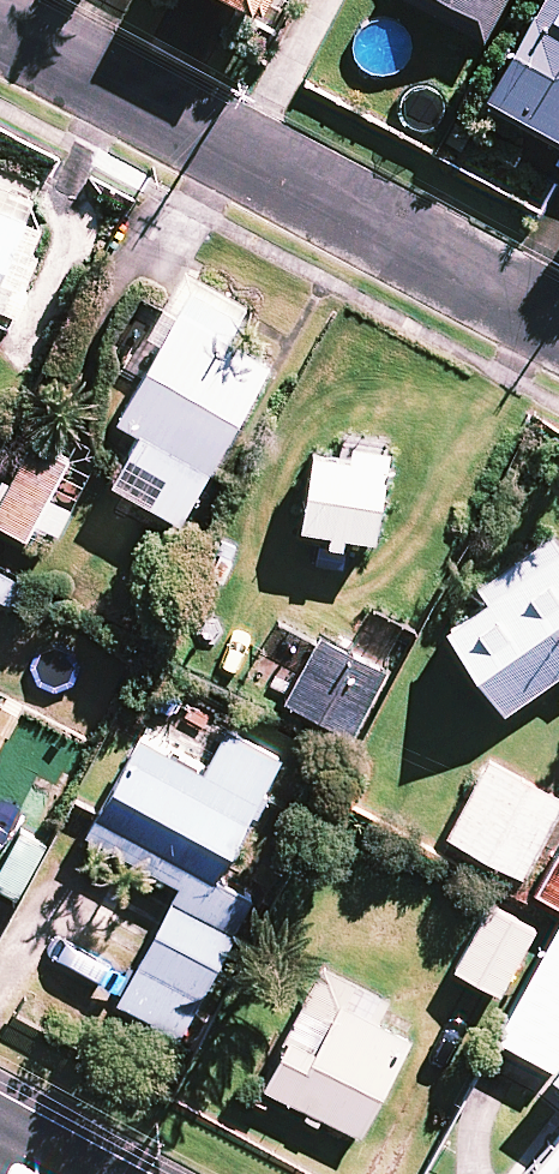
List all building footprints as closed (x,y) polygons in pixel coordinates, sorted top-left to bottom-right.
[(504,0),(416,0),(485,37),(504,0)] [(491,91),(558,129),(558,0),(542,0),(491,91)] [(1,299),(36,222),(0,206),(0,301),(1,299)] [(268,364),(179,313),(121,417),(143,430),(115,480),(181,518),(268,364)] [(35,519),(57,531),(70,505),(49,494),(68,457),(32,438),(0,500),(0,519),(28,534),(35,519)] [(0,440),(0,464),(10,445),(0,440)] [(301,563),(312,564),(350,566),(352,531),(381,532),(387,447),(354,445),(353,455),(308,452),(303,519),(301,563)] [(558,670),(558,542),(553,533),(481,585),(490,598),(451,626),(508,706),(558,670)] [(0,569),(0,603),(12,609),(26,582),(0,569)] [(388,670),(323,634),(288,697),(352,733),(388,670)] [(283,756),(229,728),(209,766),(143,731),(90,832),(184,882),(120,1002),(187,1038),(262,897),(221,875),(283,756)] [(491,757),(450,832),(523,872),(558,807),(558,794),(491,757)] [(14,809),(0,802),(0,837),(14,809)] [(539,921),(492,894),(454,962),(501,989),(539,921)] [(500,1036),(558,1075),(558,917),(500,1036)] [(323,966),(265,1086),(308,1107),(304,1115),(321,1123),(325,1115),(360,1132),(408,1033),(373,1016),(384,995),(323,966)] [(522,1173),(558,1173),(558,1129),(522,1173)]
